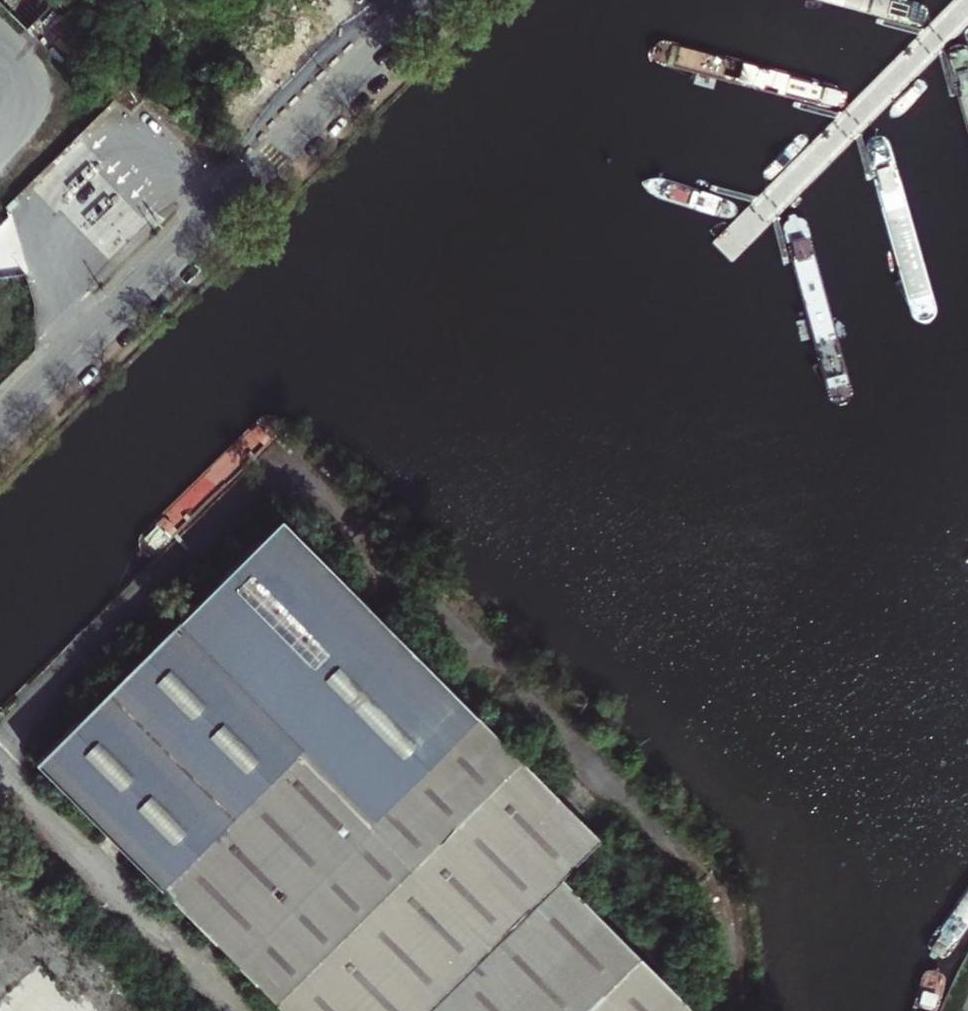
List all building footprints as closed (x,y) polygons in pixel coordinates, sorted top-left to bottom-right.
[(24,0),(1,0),(17,29),(35,18),(24,0)] [(373,814),(474,714),(280,517),(178,619),(304,744),(373,814)] [(304,744),(178,619),(35,761),(159,887),(304,744)] [(541,781),(474,714),(373,814),(380,821),(372,829),(429,888),(541,781)] [(380,821),(373,814),(304,744),(159,887),(236,964),(372,829),(380,821)] [(601,841),(541,781),(429,888),(448,908),(490,950),(500,941),(562,880),(601,841)] [(304,1010),(394,924),(429,888),(372,829),(236,964),(282,1010),(305,1010),(304,1010)] [(622,939),(589,906),(562,880),(500,941),(490,950),(428,1010),(548,1010),(622,939)] [(304,1010),(305,1010),(428,1010),(490,950),(448,908),(429,888),(394,924),(304,1010)] [(548,1010),(694,1010),(622,939),(548,1010)]
